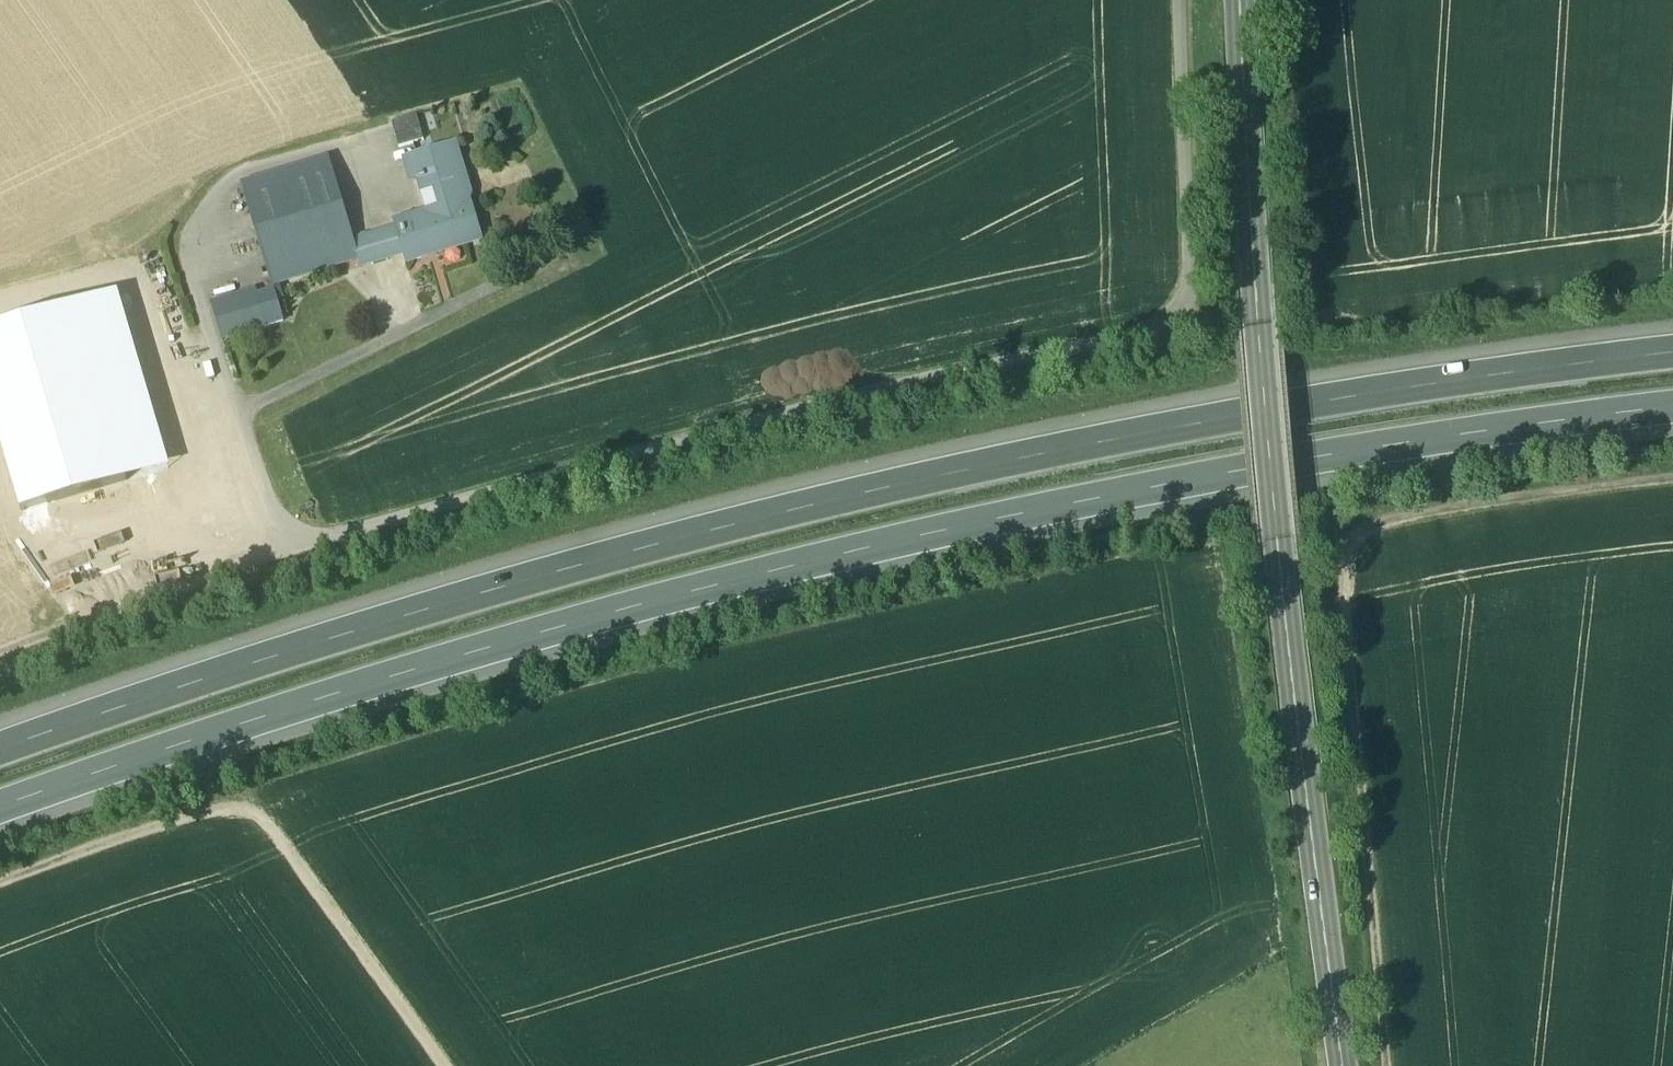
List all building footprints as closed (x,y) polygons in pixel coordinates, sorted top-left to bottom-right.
[(417,116),(392,123),(399,148),(425,141),(417,116)] [(455,145),(407,160),(413,181),(420,179),(424,193),(434,190),(439,205),(470,196),(455,145)] [(329,158),(242,184),(274,292),(277,299),(283,297),(280,284),(358,260),(354,242),(329,158)] [(470,196),(439,205),(440,209),(394,223),(396,229),(403,255),(406,264),(429,258),(429,255),(483,239),(470,196)] [(396,229),(354,242),(358,260),(361,268),(403,255),(396,229)] [(274,292),(257,297),(256,292),(212,305),(222,341),(284,322),(277,299),(274,292)]
